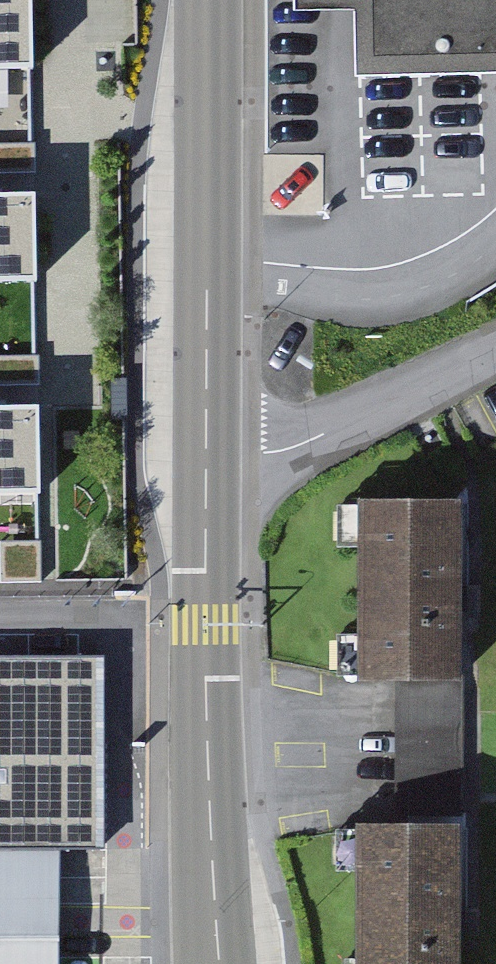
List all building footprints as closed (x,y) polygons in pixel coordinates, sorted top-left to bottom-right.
[(39,65),(38,0),(0,0),(0,66),(39,65)] [(495,73),(495,0),(292,0),(292,10),(354,10),(355,77),(495,73)] [(0,191),(0,283),(38,282),(36,190),(0,191)] [(0,404),(0,495),(41,495),(39,404),(0,404)] [(473,498),(374,498),(373,670),(472,671),(473,498)] [(0,655),(0,842),(68,843),(108,843),(110,656),(0,655)] [(370,817),(372,963),(473,963),(471,815),(370,817)] [(68,843),(0,842),(0,963),(66,963),(68,843)]
